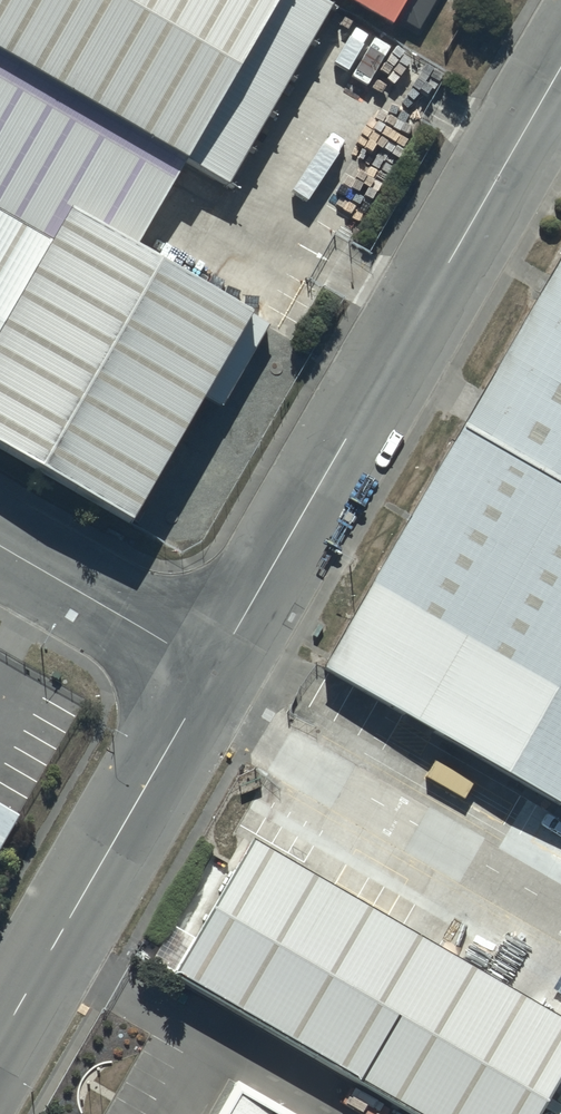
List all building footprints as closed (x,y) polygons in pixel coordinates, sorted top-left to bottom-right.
[(167,141),(204,163),(299,0),(0,0),(0,44),(167,141)] [(378,10),(384,0),(360,0),(378,10)] [(23,219),(39,190),(113,233),(167,141),(0,44),(0,205),(23,219)] [(0,258),(0,421),(128,496),(238,306),(113,233),(39,190),(23,219),(0,258)] [(23,219),(0,205),(0,258),(23,219)] [(313,641),(560,785),(560,217),(313,641)] [(0,785),(0,817),(14,793),(0,785)] [(238,821),(159,957),(429,1113),(509,1113),(560,1025),(560,1009),(238,821)] [(289,1103),(220,1063),(191,1113),(282,1113),(289,1103)]
